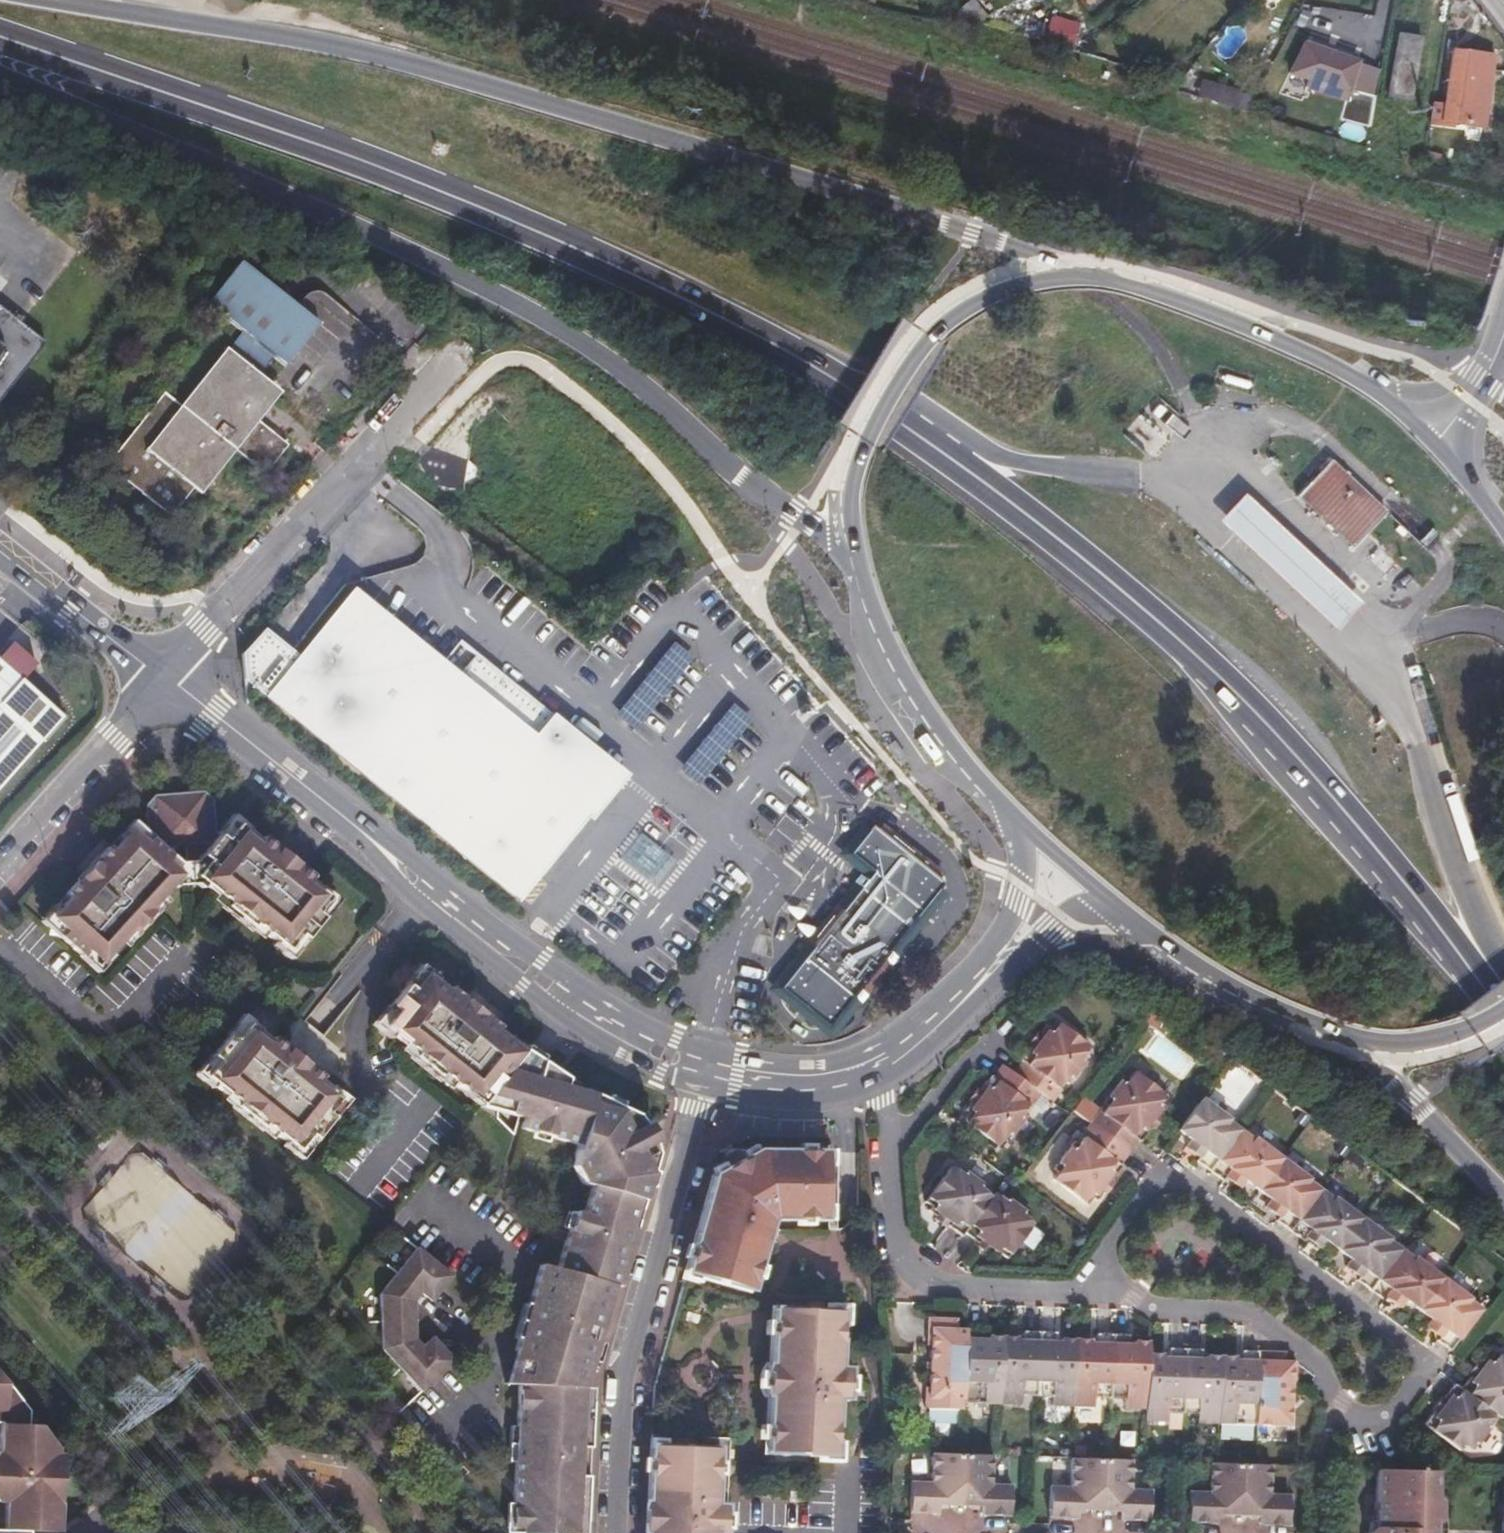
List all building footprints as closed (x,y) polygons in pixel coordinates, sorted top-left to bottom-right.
[(1391,95),(1417,99),(1427,37),(1401,33),(1391,95)] [(1363,61),(1305,40),(1281,92),(1301,100),(1306,89),(1345,101),(1342,119),(1370,127),(1376,98),(1373,97),(1380,70),(1363,65),(1363,61)] [(1436,101),(1432,126),(1454,129),(1455,123),(1486,128),(1496,59),(1456,53),(1448,103),(1436,101)] [(1201,93),(1252,109),(1257,93),(1206,78),(1201,93)] [(205,305),(241,329),(233,341),(266,363),(271,356),(287,366),(320,317),(236,260),(205,305)] [(42,345),(0,311),(0,397),(42,345)] [(267,471),(288,442),(258,420),(281,388),(222,346),(180,405),(160,391),(107,465),(171,511),(190,485),(201,493),(234,448),(267,471)] [(1256,377),(1220,367),(1215,385),(1251,395),(1256,377)] [(1123,432),(1148,453),(1178,414),(1152,395),(1123,432)] [(1300,504),(1354,556),(1358,551),(1367,541),(1371,538),(1386,521),(1332,469),(1300,504)] [(1250,497),(1221,527),(1335,633),(1363,602),(1250,497)] [(1401,498),(1388,513),(1425,547),(1431,541),(1437,533),(1401,498)] [(1371,538),(1358,551),(1383,573),(1395,561),(1371,538)] [(517,899),(623,772),(456,639),(441,657),(349,583),(298,645),(267,621),(242,651),(240,675),(517,899)] [(673,641),(616,714),(636,729),(693,656),(673,641)] [(67,714),(0,656),(0,789),(67,714)] [(682,766),(701,781),(753,718),(734,703),(682,766)] [(895,739),(888,745),(899,761),(907,756),(895,739)] [(148,824),(148,850),(179,877),(199,877),(221,848),(217,818),(195,803),(166,805),(148,824)] [(885,964),(893,954),(952,881),(872,816),(842,853),(866,872),(775,983),(832,1029),(855,1000),(865,989),(885,964)] [(202,886),(292,955),(302,941),(307,945),(324,923),(320,919),(333,902),(239,828),(221,848),(199,877),(179,877),(148,850),(131,836),(105,865),(107,867),(86,891),(84,889),(60,916),(113,958),(173,885),(182,889),(199,889),(202,886)] [(113,958),(60,916),(51,925),(67,938),(60,945),(83,964),(89,956),(104,968),(113,958)] [(423,966),(408,985),(416,991),(426,977),(437,986),(441,980),(423,966)] [(489,1103),(524,1059),(507,1046),(509,1043),(501,1037),(496,1032),(499,1028),(487,1019),(489,1016),(465,997),(462,1000),(452,991),(450,993),(446,989),(448,986),(441,980),(437,986),(426,977),(416,991),(408,985),(391,1007),(399,1013),(387,1028),(398,1035),(396,1038),(418,1057),(416,1060),(441,1081),(444,1078),(467,1096),(472,1090),(489,1103)] [(393,1042),(396,1038),(398,1035),(387,1028),(399,1013),(391,1007),(375,1027),(393,1042)] [(246,1016),(230,1036),(240,1044),(252,1029),(259,1035),(263,1029),(246,1016)] [(1045,1095),(1058,1104),(1066,1092),(1063,1090),(1068,1083),(1072,1085),(1092,1059),(1088,1057),(1094,1048),(1058,1021),(1055,1026),(1053,1025),(1043,1038),(1039,1035),(1032,1044),(1036,1048),(1031,1055),(1035,1058),(1030,1064),(1025,1061),(1016,1074),(1045,1095)] [(232,1053),(329,1131),(336,1122),(330,1117),(342,1101),(331,1092),(319,1083),(323,1078),(276,1040),(272,1045),(259,1035),(252,1029),(240,1044),(232,1053)] [(524,1059),(529,1053),(504,1032),(501,1037),(509,1043),(507,1046),(524,1059)] [(329,1131),(232,1053),(223,1065),(211,1080),(218,1085),(231,1096),(227,1102),(274,1140),(279,1134),(290,1143),(302,1152),(315,1137),(320,1142),(329,1131)] [(489,1103),(483,1110),(481,1112),(528,1125),(528,1138),(581,1153),(578,1163),(590,1190),(600,1193),(596,1206),(643,1220),(661,1156),(648,1118),(643,1118),(625,1112),(599,1101),(580,1090),(559,1076),(533,1057),(529,1053),(524,1059),(489,1103)] [(196,1078),(214,1092),(218,1085),(211,1080),(223,1065),(213,1057),(196,1078)] [(1045,1095),(1016,1074),(1006,1067),(996,1078),(995,1077),(985,1089),(979,1085),(970,1098),(975,1102),(968,1110),(971,1112),(966,1120),(1000,1146),(1005,1138),(1011,1142),(1031,1115),(1028,1113),(1033,1106),(1036,1108),(1045,1095)] [(1095,1125),(1132,1153),(1140,1142),(1144,1145),(1154,1131),(1156,1133),(1164,1122),(1162,1120),(1169,1111),(1166,1108),(1171,1101),(1138,1076),(1127,1089),(1124,1086),(1111,1103),(1115,1105),(1107,1117),(1103,1114),(1095,1125)] [(335,1087),(331,1092),(342,1101),(330,1117),(336,1122),(338,1124),(354,1103),(335,1087)] [(483,1110),(489,1103),(472,1090),(467,1096),(483,1110)] [(1202,1163),(1215,1172),(1242,1136),(1228,1126),(1232,1122),(1206,1103),(1182,1135),(1194,1143),(1189,1149),(1204,1159),(1202,1163)] [(1132,1153),(1095,1125),(1084,1139),(1087,1142),(1078,1155),(1074,1152),(1062,1167),(1066,1170),(1056,1184),(1089,1208),(1094,1201),(1098,1204),(1104,1196),(1107,1198),(1115,1187),(1113,1186),(1124,1171),(1122,1168),(1132,1153)] [(1215,1172),(1228,1182),(1230,1180),(1243,1189),(1247,1184),(1261,1195),(1285,1161),(1258,1141),(1254,1145),(1242,1136),(1215,1172)] [(285,1149),(306,1166),(323,1144),(320,1142),(315,1137),(302,1152),(290,1143),(285,1149)] [(748,1163),(743,1155),(739,1156),(732,1159),(726,1163),(722,1168),(723,1169),(728,1176),(748,1163)] [(701,1236),(764,1254),(767,1241),(762,1240),(765,1230),(776,1223),(825,1222),(824,1157),(757,1157),(751,1161),(748,1163),(728,1176),(725,1178),(715,1184),(701,1236)] [(1285,1161),(1261,1195),(1271,1203),(1268,1208),(1283,1219),(1282,1223),(1295,1233),(1322,1196),(1308,1185),(1311,1181),(1285,1161)] [(965,1238),(971,1231),(993,1201),(980,1191),(984,1186),(968,1174),(965,1179),(956,1172),(931,1206),(934,1209),(932,1212),(941,1219),(939,1222),(948,1229),(950,1226),(965,1238)] [(993,1201),(997,1196),(984,1186),(980,1191),(993,1201)] [(993,1201),(971,1231),(989,1244),(988,1247),(998,1254),(1000,1251),(1010,1259),(1013,1255),(1018,1258),(1043,1224),(1033,1217),(1036,1212),(1022,1201),(1019,1206),(1000,1192),(997,1196),(993,1201)] [(1322,1196),(1295,1233),(1307,1241),(1310,1238),(1323,1247),(1326,1243),(1341,1254),(1366,1221),(1336,1199),(1333,1204),(1322,1196)] [(596,1206),(588,1204),(585,1219),(578,1249),(568,1246),(560,1274),(543,1269),(532,1310),(535,1311),(526,1345),(523,1344),(511,1388),(524,1389),(591,1392),(606,1337),(600,1335),(608,1307),(603,1305),(608,1288),(613,1290),(623,1293),(635,1248),(629,1247),(633,1233),(639,1235),(643,1220),(596,1206)] [(576,1217),(568,1246),(578,1249),(585,1219),(576,1217)] [(1366,1221),(1341,1254),(1352,1262),(1348,1267),(1364,1278),(1362,1283),(1374,1292),(1402,1255),(1389,1244),(1392,1241),(1366,1221)] [(635,1248),(639,1235),(633,1233),(629,1247),(635,1248)] [(764,1254),(701,1236),(689,1280),(751,1297),(764,1254)] [(402,1275),(426,1295),(433,1300),(444,1287),(448,1290),(458,1278),(422,1249),(402,1275)] [(1374,1292),(1387,1302),(1390,1298),(1403,1308),(1407,1303),(1422,1313),(1446,1280),(1418,1259),(1414,1264),(1402,1255),(1374,1292)] [(386,1322),(420,1321),(420,1304),(426,1295),(402,1275),(385,1296),(386,1322)] [(1446,1280),(1422,1313),(1434,1322),(1430,1328),(1443,1338),(1441,1342),(1452,1349),(1479,1312),(1467,1303),(1471,1299),(1446,1280)] [(438,1304),(448,1290),(444,1287),(433,1300),(438,1304)] [(608,1307),(613,1290),(608,1288),(603,1305),(608,1307)] [(830,1308),(829,1317),(842,1317),(841,1331),(850,1331),(851,1308),(830,1308)] [(520,1343),(523,1344),(526,1345),(535,1311),(532,1310),(528,1309),(520,1343)] [(841,1374),(841,1331),(842,1317),(829,1317),(777,1314),(775,1372),(771,1372),(770,1400),(774,1400),(772,1458),(838,1461),(839,1404),(849,1404),(850,1374),(841,1374)] [(421,1340),(420,1321),(386,1322),(387,1348),(405,1368),(427,1348),(421,1340)] [(968,1405),(971,1332),(960,1332),(960,1322),(932,1321),(931,1346),(935,1346),(933,1390),(929,1390),(928,1409),(968,1411),(968,1405)] [(971,1332),(968,1405),(1005,1406),(1007,1339),(992,1339),(992,1343),(986,1343),(986,1333),(971,1332)] [(1007,1339),(1005,1406),(1025,1407),(1025,1397),(1042,1397),(1044,1335),(1027,1335),(1027,1344),(1020,1344),(1020,1340),(1007,1339)] [(1044,1335),(1042,1397),(1056,1398),(1056,1408),(1078,1409),(1080,1342),(1066,1341),(1066,1345),(1059,1345),(1059,1336),(1044,1335)] [(1080,1342),(1078,1409),(1098,1410),(1099,1401),(1114,1401),(1116,1337),(1100,1337),(1100,1346),(1092,1346),(1092,1342),(1080,1342)] [(1150,1412),(1152,1355),(1153,1344),(1137,1343),(1137,1348),(1132,1348),(1132,1338),(1116,1337),(1114,1401),(1129,1402),(1129,1411),(1150,1412)] [(438,1339),(433,1343),(444,1354),(448,1350),(438,1339)] [(444,1354),(433,1343),(427,1348),(405,1368),(428,1392),(460,1363),(448,1350),(444,1354)] [(1150,1412),(1150,1422),(1171,1423),(1171,1413),(1187,1414),(1189,1350),(1173,1350),(1173,1360),(1167,1360),(1167,1355),(1152,1355),(1150,1412)] [(1189,1350),(1187,1414),(1204,1415),(1203,1425),(1223,1426),(1225,1358),(1212,1358),(1212,1362),(1205,1362),(1206,1351),(1189,1350)] [(1262,1354),(1245,1353),(1245,1363),(1239,1363),(1239,1358),(1225,1358),(1223,1426),(1259,1427),(1262,1354)] [(1486,1408),(1498,1417),(1503,1410),(1503,1361),(1494,1353),(1490,1358),(1487,1356),(1481,1364),(1478,1361),(1470,1372),(1473,1375),(1462,1390),(1486,1408)] [(1282,1354),(1262,1354),(1259,1427),(1292,1428),(1294,1365),(1289,1365),(1283,1365),(1282,1354)] [(0,1377),(0,1423),(12,1424),(11,1453),(7,1453),(1,1460),(1,1495),(9,1502),(17,1502),(17,1530),(0,1529),(0,1532),(28,1532),(28,1530),(57,1531),(59,1530),(60,1455),(55,1455),(55,1447),(37,1425),(26,1425),(26,1412),(0,1377)] [(1462,1390),(1451,1382),(1440,1397),(1436,1394),(1427,1406),(1430,1408),(1424,1416),(1427,1418),(1424,1423),(1455,1446),(1462,1438),(1467,1442),(1479,1426),(1475,1423),(1486,1408),(1462,1390)] [(594,1480),(584,1480),(586,1452),(595,1452),(598,1392),(591,1392),(524,1389),(522,1431),(521,1464),(517,1529),(527,1529),(527,1532),(592,1532),(594,1480)] [(514,1463),(521,1464),(522,1431),(515,1430),(514,1463)] [(594,1480),(595,1452),(586,1452),(584,1480),(594,1480)] [(655,1453),(653,1501),(719,1503),(720,1455),(655,1453)] [(967,1456),(935,1455),(934,1486),(915,1485),(914,1516),(942,1517),(943,1506),(965,1507),(967,1456)] [(967,1456),(965,1507),(986,1507),(985,1518),(1013,1518),(1014,1489),(995,1488),(996,1457),(967,1456)] [(1054,1520),(1082,1520),(1083,1511),(1104,1512),(1105,1461),(1077,1460),(1075,1460),(1074,1490),(1056,1490),(1054,1520)] [(1105,1461),(1104,1512),(1125,1513),(1125,1522),(1154,1523),(1154,1493),(1134,1493),(1135,1462),(1112,1461),(1105,1461)] [(1193,1525),(1219,1526),(1220,1516),(1243,1517),(1244,1466),(1222,1465),(1216,1465),(1215,1495),(1194,1495),(1193,1525)] [(1258,1466),(1244,1466),(1243,1517),(1265,1517),(1265,1527),(1293,1528),(1294,1498),(1275,1497),(1276,1467),(1258,1466)] [(1436,1523),(1442,1524),(1442,1502),(1437,1502),(1438,1472),(1382,1471),(1380,1528),(1377,1529),(1374,1532),(1436,1532),(1436,1523)] [(653,1501),(652,1532),(729,1532),(729,1513),(719,1513),(719,1503),(653,1501)]
